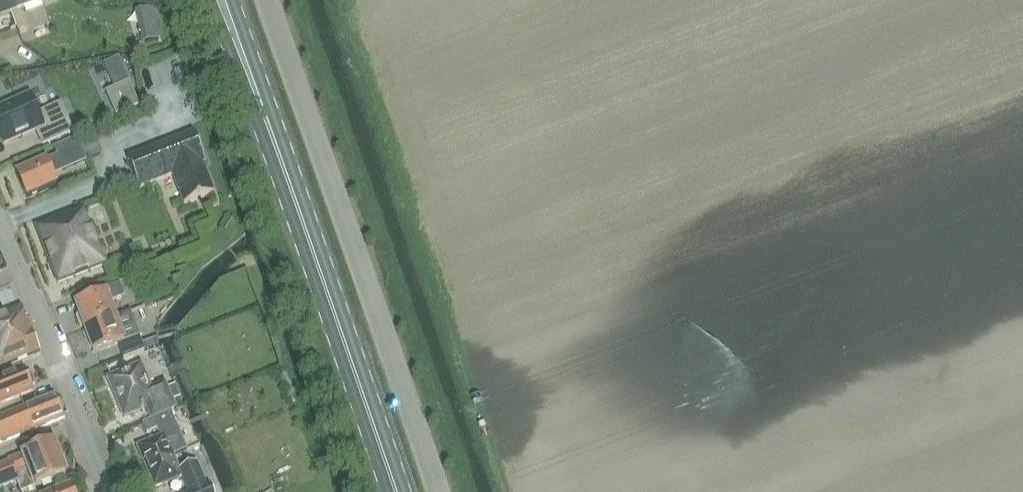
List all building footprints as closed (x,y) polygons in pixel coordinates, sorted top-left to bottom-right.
[(17,11),(47,0),(0,0),(0,17),(17,11)] [(153,7),(135,12),(143,42),(161,38),(153,7)] [(37,97),(52,92),(48,79),(32,83),(37,97)] [(140,106),(129,82),(105,92),(116,116),(140,106)] [(0,107),(0,136),(4,146),(36,132),(42,146),(74,133),(61,103),(38,113),(30,94),(0,107)] [(216,194),(204,165),(208,163),(196,133),(129,159),(140,189),(174,176),(186,206),(216,194)] [(93,138),(79,144),(86,160),(100,154),(93,138)] [(54,175),(86,161),(86,160),(79,144),(77,139),(55,149),(58,156),(48,160),(17,173),(28,198),(58,184),(54,175)] [(58,285),(108,265),(86,208),(36,228),(58,285)] [(117,317),(117,316),(112,302),(125,297),(120,284),(102,291),(104,295),(76,305),(85,329),(117,317)] [(25,318),(20,307),(0,315),(0,341),(21,333),(16,321),(25,318)] [(145,351),(136,327),(130,311),(117,316),(117,317),(85,329),(94,353),(118,344),(124,359),(145,351)] [(31,325),(28,317),(25,318),(16,321),(21,333),(0,341),(0,367),(39,351),(32,333),(34,332),(31,325)] [(176,407),(171,394),(166,382),(152,388),(143,365),(109,379),(125,417),(147,407),(152,417),(176,407)] [(1,404),(33,391),(25,370),(0,380),(0,405),(1,404)] [(183,389),(171,394),(176,407),(182,405),(188,402),(183,389)] [(65,417),(64,415),(57,396),(24,408),(33,430),(65,417)] [(181,436),(176,423),(187,418),(182,405),(176,407),(152,417),(153,420),(154,420),(155,421),(155,422),(158,428),(161,436),(137,446),(146,467),(174,456),(169,442),(181,436)] [(33,430),(24,408),(0,418),(0,443),(33,430)] [(147,433),(158,428),(155,422),(155,421),(154,420),(153,420),(143,424),(147,433)] [(21,491),(67,474),(54,442),(10,460),(11,462),(0,466),(0,489),(17,483),(21,491)] [(195,464),(180,470),(174,456),(146,467),(155,488),(177,478),(181,477),(188,491),(213,491),(209,484),(208,484),(198,462),(195,464)]
